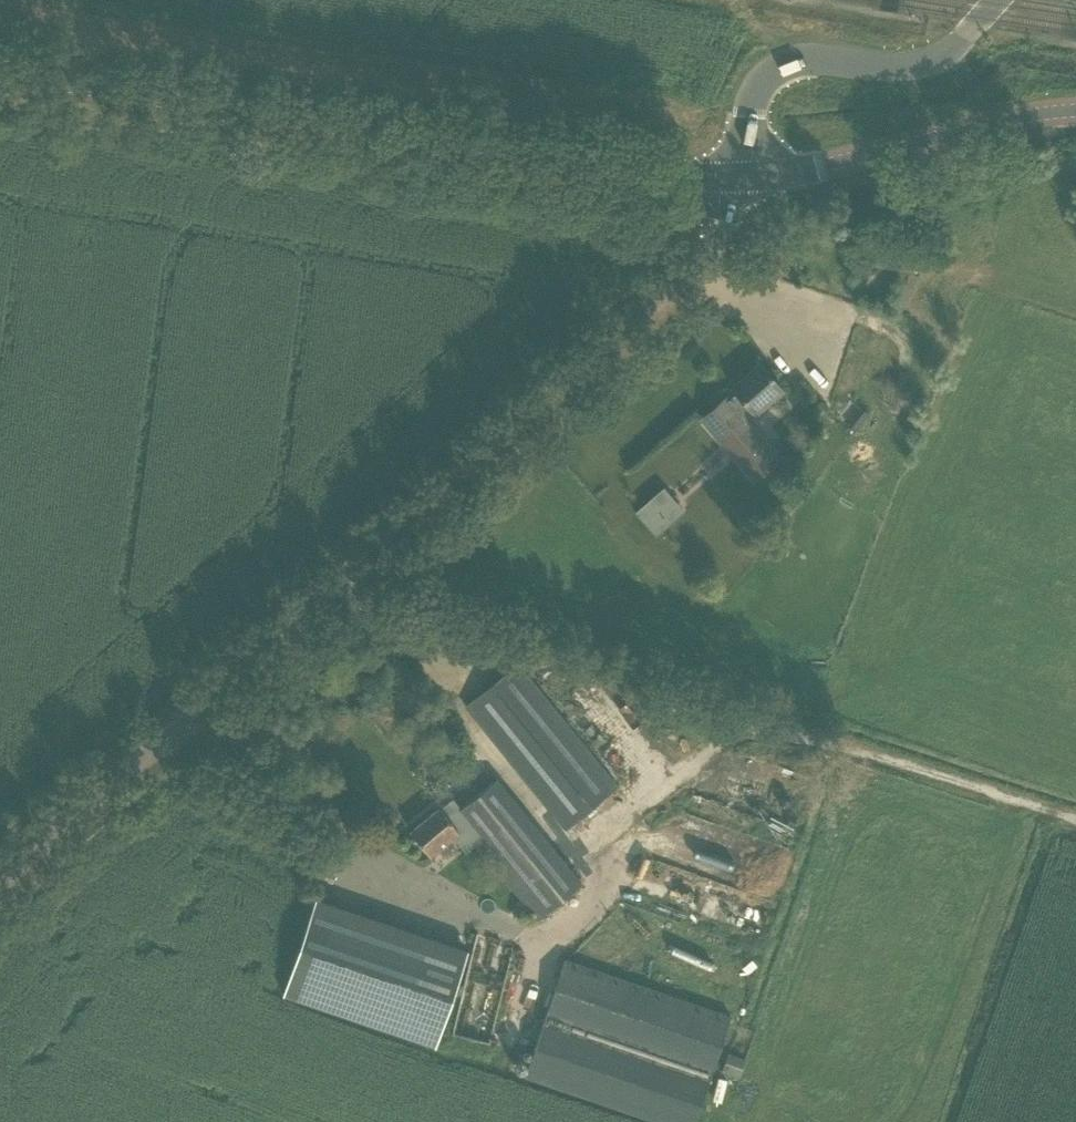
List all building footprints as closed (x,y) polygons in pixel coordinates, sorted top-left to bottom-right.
[(781,390),(759,365),(732,388),(736,393),(728,400),(727,399),(702,420),(755,482),(782,458),(748,420),(781,390)] [(631,512),(653,536),(683,509),(661,485),(631,512)] [(466,707),(567,829),(618,787),(518,665),(466,707)] [(475,843),(538,919),(582,882),(496,779),(461,808),(453,798),(440,809),(439,808),(410,832),(431,857),(453,838),(464,852),(475,843)] [(282,995),(435,1047),(468,951),(315,898),(282,995)] [(658,1121),(695,1121),(731,1015),(566,958),(525,1077),(658,1121)] [(687,978),(684,985),(709,995),(712,988),(687,978)] [(721,1071),(739,1077),(745,1059),(728,1053),(721,1071)]
